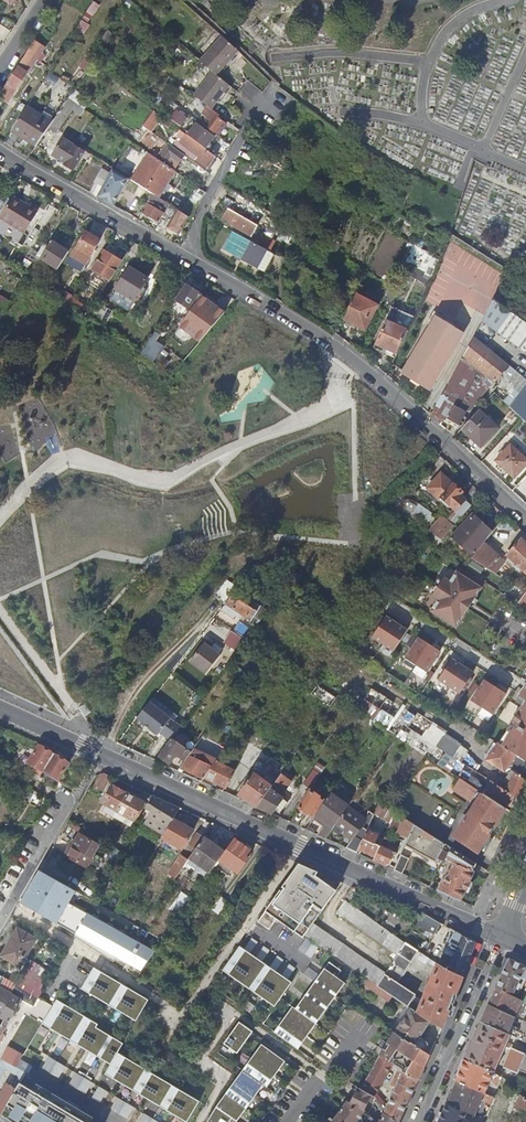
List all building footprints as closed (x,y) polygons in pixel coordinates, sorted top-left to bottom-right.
[(91,0),(77,29),(85,33),(99,4),(91,0)] [(220,77),(241,54),(224,36),(201,60),(214,71),(220,77)] [(36,38),(31,47),(18,66),(27,72),(46,44),(36,38)] [(18,66),(5,87),(14,93),(27,72),(18,66)] [(212,109),(233,87),(220,77),(214,71),(193,94),(212,109)] [(84,109),(69,99),(53,122),(49,128),(56,132),(72,109),(81,114),(84,109)] [(12,131),(37,147),(49,128),(53,122),(27,106),(12,131)] [(218,118),(220,115),(212,109),(208,116),(209,117),(203,125),(218,136),(227,124),(218,118)] [(169,119),(181,128),(188,119),(176,110),(169,119)] [(142,127),(151,133),(162,118),(153,111),(142,127)] [(188,135),(205,149),(215,137),(197,123),(188,135)] [(180,129),(174,125),(166,136),(171,141),(174,138),(180,129)] [(210,166),(216,157),(205,149),(188,135),(180,129),(174,138),(210,166)] [(66,133),(64,137),(75,144),(77,140),(66,133)] [(151,150),(158,141),(149,133),(142,142),(151,150)] [(75,144),(64,137),(52,155),(64,162),(63,164),(73,170),(84,152),(74,145),(75,144)] [(208,169),(210,166),(174,138),(171,141),(208,169)] [(176,168),(185,155),(168,143),(159,155),(176,168)] [(164,181),(168,183),(175,172),(149,153),(132,180),(153,193),(155,195),(164,181)] [(94,183),(102,187),(109,174),(101,169),(94,183)] [(115,206),(130,181),(115,172),(100,197),(115,206)] [(155,195),(158,197),(168,183),(164,181),(155,195)] [(189,217),(164,200),(159,207),(154,204),(158,197),(155,195),(153,193),(147,204),(142,213),(159,222),(161,219),(166,221),(172,211),(175,213),(166,226),(178,234),(189,217)] [(12,197),(10,199),(26,208),(27,206),(12,197)] [(10,199),(0,216),(0,219),(24,233),(37,212),(27,206),(26,208),(10,199)] [(227,209),(222,219),(252,236),(257,226),(227,209)] [(281,228),(285,223),(273,215),(269,220),(281,228)] [(279,232),(281,228),(269,220),(267,224),(279,232)] [(91,254),(100,240),(86,232),(77,247),(91,254)] [(264,274),(274,255),(270,253),(257,246),(233,233),(224,250),(242,260),(241,261),(264,274)] [(43,243),(35,256),(57,269),(68,251),(50,240),(47,245),(43,243)] [(257,246),(270,253),(272,249),(269,248),(271,245),(261,240),(257,246)] [(414,244),(402,269),(427,281),(439,256),(414,244)] [(103,249),(91,269),(110,279),(122,260),(103,249)] [(129,267),(115,289),(134,300),(147,278),(129,267)] [(177,301),(191,310),(201,294),(187,286),(177,301)] [(68,302),(72,297),(64,290),(59,295),(68,302)] [(117,305),(102,294),(89,313),(106,324),(117,305)] [(378,307),(356,296),(354,299),(343,321),(366,331),(378,307)] [(492,302),(479,323),(510,343),(509,344),(525,355),(525,323),(492,302)] [(186,322),(204,337),(217,322),(212,318),(213,317),(196,303),(188,315),(190,317),(186,322)] [(429,327),(402,374),(430,391),(463,333),(444,323),(435,317),(429,327)] [(397,355),(408,332),(386,322),(376,344),(397,355)] [(152,338),(142,352),(154,361),(164,347),(152,338)] [(474,338),(431,417),(443,423),(445,420),(459,427),(468,411),(469,412),(493,382),(494,383),(508,366),(474,338)] [(154,363),(164,370),(170,363),(160,355),(154,363)] [(510,367),(505,373),(516,382),(512,387),(516,391),(521,394),(525,387),(525,380),(510,367)] [(521,394),(516,391),(515,392),(506,404),(510,408),(521,394)] [(480,411),(462,430),(481,448),(498,429),(480,411)] [(2,461),(19,456),(10,426),(0,429),(0,454),(2,461)] [(514,479),(525,467),(525,460),(511,446),(496,462),(514,479)] [(460,496),(462,493),(451,483),(441,474),(427,489),(438,499),(439,500),(441,499),(456,511),(465,500),(460,496)] [(401,512),(429,524),(434,511),(407,499),(401,512)] [(470,515),(452,537),(475,555),(484,545),(493,533),(470,515)] [(446,520),(433,535),(443,541),(454,528),(446,520)] [(520,540),(506,556),(525,573),(525,545),(520,540)] [(497,557),(484,545),(475,555),(472,559),(487,569),(497,557)] [(468,557),(461,567),(464,569),(472,559),(468,557)] [(505,563),(497,557),(487,569),(491,572),(495,574),(505,563)] [(472,559),(464,569),(485,582),(491,572),(487,569),(472,559)] [(482,589),(456,574),(451,583),(444,579),(432,598),(439,603),(433,613),(458,628),(482,589)] [(513,591),(523,597),(525,594),(515,587),(513,591)] [(508,597),(519,604),(521,601),(510,595),(508,597)] [(257,613),(233,597),(226,605),(251,622),(257,613)] [(384,615),(371,636),(393,650),(405,629),(384,615)] [(238,619),(224,642),(236,649),(250,626),(238,619)] [(436,649),(415,635),(402,655),(423,669),(436,649)] [(190,662),(197,667),(207,675),(221,656),(211,649),(213,646),(206,641),(190,662)] [(469,670),(448,656),(435,676),(456,690),(469,670)] [(190,662),(187,667),(193,672),(197,667),(190,662)] [(352,675),(346,671),(339,681),(345,685),(352,675)] [(390,676),(383,671),(376,683),(383,688),(390,676)] [(397,699),(405,686),(394,678),(392,677),(384,690),(397,699)] [(481,677),(468,697),(491,712),(504,691),(481,677)] [(521,687),(517,694),(525,700),(525,690),(521,687)] [(416,733),(423,723),(372,689),(365,700),(357,711),(409,745),(416,733)] [(324,690),(320,701),(331,706),(336,695),(324,690)] [(288,714),(294,703),(283,697),(277,707),(288,714)] [(523,705),(521,703),(508,723),(508,724),(508,725),(508,726),(508,727),(508,728),(509,728),(509,729),(502,747),(525,763),(525,749),(524,748),(525,745),(525,700),(523,705)] [(83,716),(91,712),(86,703),(79,706),(83,716)] [(151,704),(139,720),(161,736),(173,720),(151,704)] [(436,747),(443,738),(429,729),(423,738),(436,747)] [(438,765),(449,772),(457,760),(478,774),(483,767),(472,760),(473,759),(466,753),(467,752),(453,743),(454,741),(444,735),(443,738),(436,747),(446,753),(438,765)] [(189,756),(194,750),(184,745),(182,747),(172,739),(159,756),(170,765),(178,754),(181,756),(186,760),(189,756)] [(502,747),(499,744),(497,745),(487,761),(505,773),(504,773),(511,778),(515,773),(517,775),(512,781),(508,778),(506,782),(509,785),(505,791),(487,780),(484,785),(488,787),(485,792),(481,789),(482,786),(479,785),(480,781),(472,777),(468,784),(478,791),(483,794),(506,809),(513,797),(518,800),(525,781),(525,763),(502,747)] [(487,761),(497,745),(495,744),(484,759),(487,761)] [(26,767),(40,776),(43,771),(53,754),(38,745),(28,762),(29,763),(26,767)] [(189,756),(199,760),(202,754),(194,750),(189,756)] [(68,764),(53,754),(43,771),(58,781),(68,764)] [(172,768),(181,756),(178,754),(170,765),(169,767),(172,768)] [(205,778),(217,762),(209,758),(206,764),(199,760),(189,756),(186,760),(180,768),(204,779),(205,778)] [(236,771),(217,762),(205,778),(227,788),(236,771)] [(239,773),(236,771),(227,788),(230,790),(236,776),(238,777),(240,773),(239,773)] [(311,791),(321,776),(314,771),(304,786),(311,791)] [(103,773),(101,774),(94,786),(102,791),(110,777),(103,773)] [(258,806),(273,787),(254,773),(250,778),(241,791),(239,793),(258,806)] [(241,791),(250,778),(242,774),(234,786),(241,791)] [(287,781),(281,776),(273,787),(258,806),(258,808),(272,814),(274,812),(283,800),(280,798),(291,783),(287,781)] [(471,802),(478,791),(468,784),(460,779),(453,790),(471,802)] [(144,804),(127,793),(121,790),(112,785),(105,797),(109,799),(105,805),(134,821),(144,804)] [(324,801),(310,791),(298,809),(299,810),(307,815),(308,814),(313,818),(324,801)] [(489,836),(506,809),(483,794),(455,838),(478,853),(480,850),(480,849),(489,836)] [(348,807),(349,807),(331,795),(325,804),(316,816),(326,823),(318,835),(326,839),(334,828),(348,807)] [(152,796),(145,809),(151,812),(144,824),(163,836),(173,820),(180,809),(152,796)] [(288,804),(283,800),(274,812),(279,816),(288,804)] [(366,821),(348,807),(334,828),(334,831),(339,835),(342,833),(352,841),(360,847),(368,829),(371,824),(366,821)] [(380,816),(376,813),(371,822),(377,825),(380,816)] [(415,825),(405,819),(397,835),(408,839),(408,840),(415,825)] [(163,836),(161,839),(181,851),(193,831),(173,820),(163,836)] [(438,860),(442,853),(445,845),(415,825),(408,840),(408,839),(405,846),(425,856),(437,863),(438,860)] [(375,857),(380,847),(375,844),(378,837),(369,833),(370,830),(368,829),(360,847),(359,849),(375,857)] [(189,844),(196,849),(203,838),(204,837),(197,832),(189,844)] [(98,846),(79,835),(67,856),(86,867),(89,862),(97,867),(102,858),(94,853),(98,846)] [(480,849),(480,850),(485,853),(493,839),(489,836),(480,849)] [(391,840),(385,837),(380,847),(375,857),(373,861),(387,867),(390,865),(395,853),(386,848),(387,846),(389,846),(391,840)] [(189,859),(210,874),(219,861),(225,852),(203,838),(196,849),(189,859)] [(225,852),(219,861),(230,869),(237,874),(248,859),(245,857),(249,851),(233,840),(225,852)] [(159,844),(146,865),(152,868),(165,847),(159,844)] [(473,872),(476,865),(452,849),(448,857),(442,853),(438,860),(442,862),(447,860),(452,863),(452,862),(473,872)] [(401,855),(394,870),(402,874),(409,859),(401,855)] [(169,874),(175,879),(188,861),(181,856),(169,874)] [(438,891),(461,902),(466,892),(469,893),(473,884),(470,882),(475,873),(473,872),(452,862),(452,863),(438,891)] [(296,868),(258,923),(269,930),(274,923),(294,935),(302,940),(304,937),(314,924),(335,895),(314,880),(316,877),(296,868)] [(169,907),(177,913),(190,897),(181,890),(169,907)] [(388,994),(410,1009),(430,1023),(442,1029),(462,979),(447,971),(439,965),(438,964),(436,968),(421,1006),(412,1001),(416,995),(397,983),(418,951),(405,942),(349,902),(355,894),(351,891),(336,911),(397,954),(385,972),(343,944),(343,943),(314,924),(304,937),(363,976),(388,994)] [(218,916),(228,902),(219,896),(210,910),(215,913),(218,916)] [(435,935),(441,924),(423,914),(421,917),(416,924),(435,935)] [(35,940),(18,930),(2,956),(20,966),(35,940)] [(447,971),(462,979),(475,943),(463,936),(455,932),(449,943),(448,943),(446,947),(449,948),(448,950),(455,953),(453,958),(446,955),(439,965),(447,971)] [(257,951),(260,941),(250,938),(247,948),(257,951)] [(311,957),(318,948),(306,939),(299,949),(311,957)] [(239,949),(222,972),(274,1009),(291,985),(239,949)] [(426,961),(428,958),(421,953),(418,959),(425,963),(426,961)] [(436,968),(438,964),(428,958),(426,961),(436,968)] [(496,990),(514,998),(520,985),(518,984),(521,977),(525,979),(525,968),(510,960),(496,990)] [(289,977),(295,968),(289,964),(283,972),(289,977)] [(94,966),(82,986),(137,1019),(149,998),(94,966)] [(292,1008),(273,1035),(298,1052),(344,986),(323,971),(295,1011),(292,1008)] [(11,994),(16,985),(0,976),(0,1015),(11,994)] [(363,976),(359,982),(384,997),(386,997),(388,994),(363,976)] [(21,999),(25,991),(17,986),(16,985),(11,994),(21,999)] [(496,990),(481,1022),(507,1034),(521,1004),(524,1006),(525,1003),(524,1003),(520,1001),(514,998),(496,990)] [(352,992),(346,1000),(361,1010),(363,1007),(356,1002),(359,997),(352,992)] [(21,999),(11,994),(0,1015),(0,1019),(6,1022),(8,1023),(21,999)] [(57,997),(43,1021),(112,1063),(119,1051),(124,1042),(96,1025),(99,1021),(57,997)] [(385,1026),(394,1032),(424,1053),(428,1047),(427,1043),(419,1038),(430,1023),(410,1009),(402,1021),(400,1020),(397,1024),(398,1026),(396,1030),(387,1023),(385,1026)] [(238,1020),(223,1042),(236,1051),(251,1030),(238,1020)] [(481,1022),(465,1060),(494,1073),(497,1066),(503,1051),(508,1053),(509,1049),(505,1048),(510,1036),(507,1034),(481,1022)] [(525,1043),(525,1035),(520,1033),(517,1031),(514,1038),(525,1043)] [(382,1051),(379,1055),(380,1056),(401,1070),(403,1072),(418,1081),(429,1056),(424,1053),(394,1032),(387,1044),(382,1041),(378,1048),(382,1051)] [(53,1051),(61,1054),(66,1044),(58,1041),(53,1051)] [(260,1042),(241,1068),(215,1104),(213,1107),(204,1121),(227,1121),(230,1117),(235,1120),(283,1059),(260,1042)] [(8,1045),(1,1059),(12,1065),(18,1066),(24,1054),(8,1045)] [(525,1056),(512,1050),(504,1069),(514,1073),(512,1079),(515,1080),(519,1072),(525,1056)] [(202,1099),(119,1051),(112,1063),(106,1072),(189,1121),(202,1099)] [(380,1056),(372,1071),(366,1081),(361,1088),(362,1089),(375,1097),(384,1081),(390,1071),(397,1076),(401,1070),(380,1056)] [(49,1057),(42,1068),(59,1079),(66,1067),(49,1057)] [(12,1065),(1,1059),(0,1061),(0,1077),(7,1066),(10,1068),(12,1065)] [(465,1060),(456,1081),(485,1095),(488,1088),(491,1081),(500,1085),(504,1078),(494,1073),(465,1060)] [(95,1078),(98,1069),(89,1067),(86,1075),(95,1078)] [(403,1072),(401,1070),(397,1076),(390,1071),(384,1081),(397,1087),(402,1074),(403,1072)] [(418,1081),(403,1072),(402,1074),(397,1087),(386,1112),(385,1114),(396,1121),(399,1121),(418,1081)] [(76,1073),(69,1084),(86,1094),(93,1082),(76,1073)] [(16,1090),(6,1108),(31,1121),(94,1121),(22,1080),(16,1090)] [(456,1081),(447,1104),(467,1113),(475,1117),(482,1101),(486,1103),(480,1118),(486,1119),(494,1099),(485,1095),(456,1081)] [(491,1081),(488,1088),(497,1093),(500,1085),(491,1081)] [(16,1090),(6,1084),(0,1095),(0,1114),(1,1115),(6,1108),(16,1090)] [(99,1086),(92,1097),(100,1102),(107,1091),(99,1086)] [(488,1088),(485,1095),(494,1099),(497,1093),(488,1088)] [(372,1103),(376,1098),(375,1097),(362,1089),(359,1093),(372,1103)] [(372,1103),(359,1093),(355,1098),(353,1101),(367,1111),(369,1107),(372,1103)] [(118,1097),(111,1109),(127,1118),(135,1106),(118,1097)] [(520,1097),(517,1106),(525,1110),(525,1100),(520,1097)] [(365,1113),(367,1111),(353,1101),(352,1103),(350,1102),(337,1121),(338,1121),(378,1121),(365,1113)] [(467,1113),(447,1104),(439,1121),(463,1121),(467,1113)] [(517,1106),(515,1106),(510,1118),(520,1121),(525,1121),(525,1110),(517,1106)] [(139,1121),(160,1121),(145,1113),(139,1121)]
